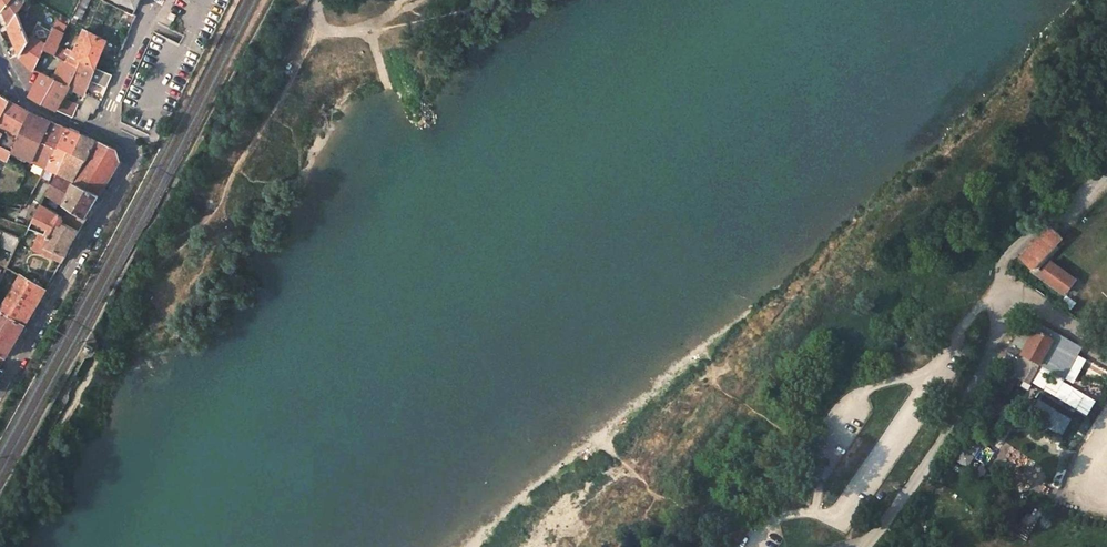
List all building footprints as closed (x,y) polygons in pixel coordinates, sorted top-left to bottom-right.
[(9,24),(18,12),(18,13),(24,4),(25,3),(24,3),(21,0),(0,0),(0,11),(3,10),(9,24)] [(68,37),(70,31),(71,32),(78,19),(81,20),(90,0),(79,0),(70,19),(65,32),(64,35),(68,37)] [(121,21),(132,26),(136,16),(134,15),(126,11),(121,21)] [(18,12),(9,24),(17,45),(6,49),(10,58),(21,54),(21,55),(30,42),(18,13),(18,12)] [(167,18),(173,21),(176,15),(170,12),(167,18)] [(50,63),(55,56),(59,46),(64,35),(65,32),(54,26),(52,31),(49,38),(48,39),(46,44),(33,69),(33,71),(36,73),(41,75),(43,72),(44,73),(50,63)] [(52,31),(45,27),(41,36),(48,39),(49,38),(52,31)] [(95,68),(107,42),(84,30),(73,51),(70,49),(69,51),(72,53),(67,62),(78,67),(81,62),(95,68)] [(33,36),(30,42),(21,55),(20,57),(25,63),(29,67),(33,69),(46,44),(33,36)] [(69,51),(59,46),(55,56),(61,58),(67,62),(72,53),(69,51)] [(57,66),(61,58),(55,56),(50,63),(57,66)] [(62,96),(67,89),(70,91),(72,88),(84,94),(90,81),(95,68),(81,62),(78,67),(67,62),(61,58),(57,66),(52,76),(56,78),(42,101),(55,108),(62,96)] [(112,75),(95,68),(90,81),(106,88),(112,75)] [(43,72),(41,75),(30,94),(33,96),(42,101),(56,78),(52,76),(44,73),(43,72)] [(7,160),(11,152),(30,113),(18,106),(1,97),(2,94),(0,93),(0,156),(7,160)] [(87,95),(80,108),(91,112),(93,113),(96,107),(98,108),(101,101),(87,95)] [(62,96),(55,108),(70,115),(75,105),(76,102),(62,96)] [(90,113),(91,112),(80,108),(75,105),(70,115),(80,120),(83,121),(86,120),(90,113)] [(11,152),(32,162),(51,122),(41,118),(30,113),(11,152)] [(32,162),(46,168),(66,129),(58,125),(51,122),(32,162)] [(46,168),(58,173),(59,171),(80,135),(72,132),(66,129),(46,168)] [(89,139),(80,135),(59,171),(70,177),(74,179),(96,142),(89,139)] [(72,183),(63,203),(71,208),(86,217),(108,178),(118,159),(117,152),(96,142),(74,179),(72,183)] [(58,173),(47,194),(63,203),(72,183),(68,182),(70,177),(59,171),(58,173)] [(30,227),(44,233),(40,242),(47,245),(43,253),(62,262),(66,256),(73,241),(79,231),(62,223),(63,220),(63,218),(62,217),(61,216),(42,204),(30,227)] [(71,208),(62,223),(79,231),(86,217),(71,208)] [(1051,226),(1021,257),(1034,270),(1064,239),(1051,226)] [(0,241),(0,246),(6,248),(13,234),(5,230),(0,241)] [(6,248),(15,252),(22,237),(13,234),(6,248)] [(40,242),(37,241),(33,248),(43,253),(47,245),(40,242)] [(1077,279),(1053,261),(1042,275),(1066,293),(1077,279)] [(21,275),(1,309),(4,311),(25,324),(37,304),(46,290),(21,275)] [(6,358),(16,340),(25,324),(4,311),(3,313),(2,315),(0,317),(0,354),(6,358)] [(1044,326),(1040,333),(1054,342),(1040,367),(1048,371),(1065,382),(1083,349),(1044,326)] [(1040,333),(1037,332),(1030,345),(1026,353),(1018,349),(1016,351),(1011,348),(1010,349),(1007,354),(1000,367),(1030,385),(1034,377),(1040,367),(1054,342),(1040,333)] [(1026,353),(1030,345),(1016,338),(1011,348),(1016,351),(1018,349),(1026,353)] [(94,347),(89,344),(85,349),(91,353),(93,350),(94,347)] [(1043,382),(1048,371),(1040,367),(1034,377),(1043,382)]
